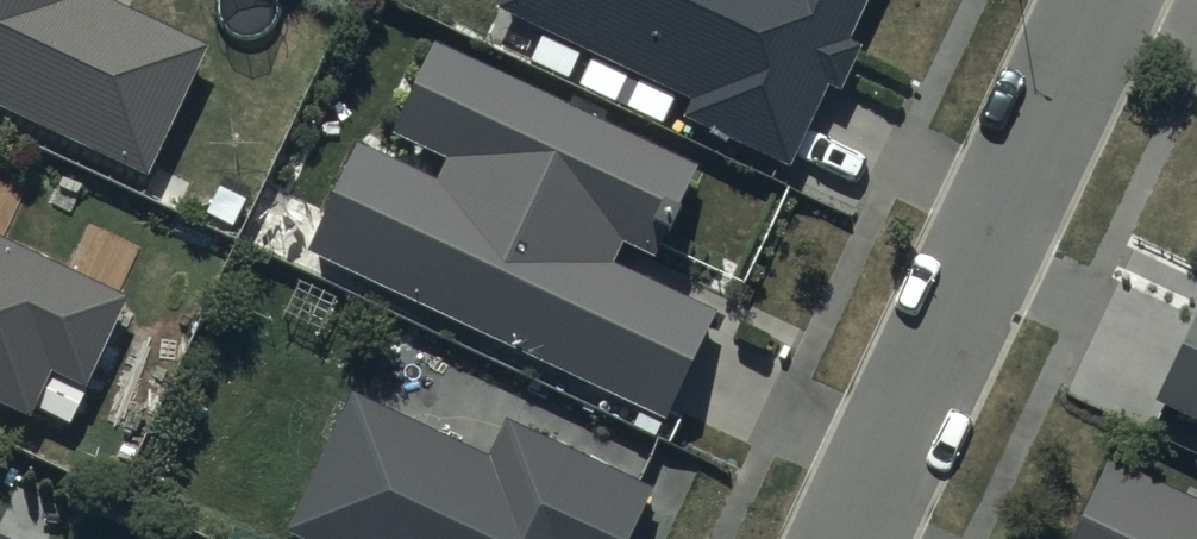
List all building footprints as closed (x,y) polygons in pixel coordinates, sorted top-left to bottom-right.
[(146,179),(208,48),(115,0),(0,0),(0,111),(146,179)] [(493,12),(540,33),(526,65),(567,83),(580,53),(687,101),(678,122),(789,172),(827,87),(838,92),(859,45),(848,40),(866,0),(499,0),(493,12)] [(696,168),(437,42),(434,48),(416,39),(373,130),(442,163),(435,179),(341,135),(288,248),(667,425),(721,316),(613,263),(622,247),(637,254),(642,243),(674,258),(705,194),(687,186),(696,168)] [(31,416),(50,374),(85,391),(130,295),(0,235),(0,401),(31,416)] [(1157,404),(1196,423),(1196,318),(1157,404)] [(508,418),(490,457),(347,391),(280,536),(286,538),(641,538),(662,494),(508,418)] [(1108,461),(1071,538),(1196,538),(1196,503),(1108,461)]
